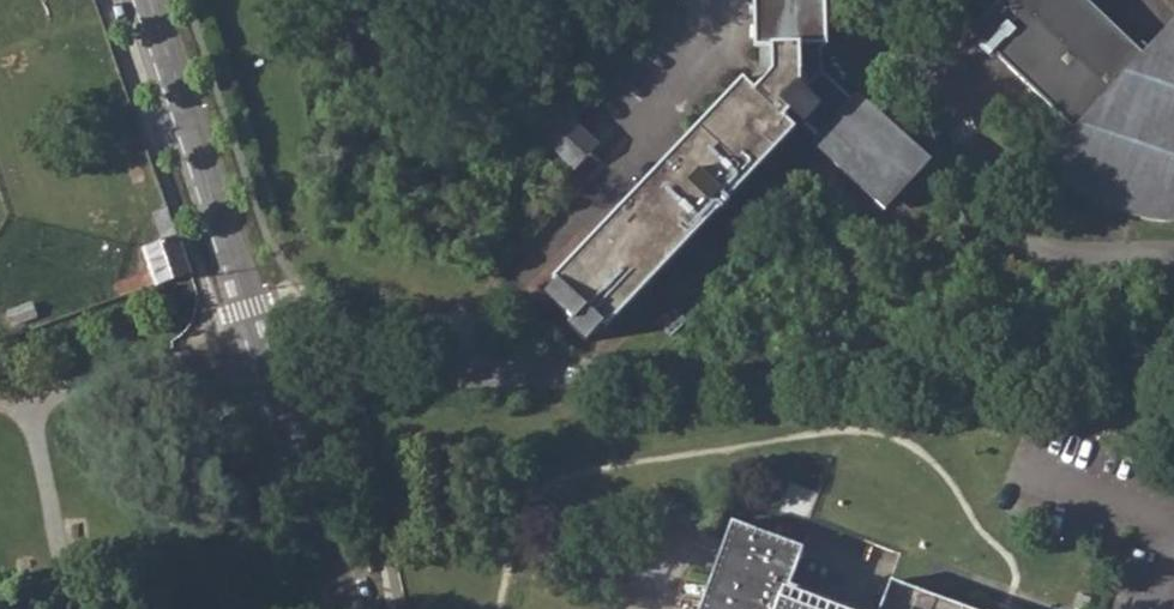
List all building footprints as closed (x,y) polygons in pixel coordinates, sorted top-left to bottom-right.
[(831,0),(762,0),(763,56),(767,56),(767,78),(754,93),(751,89),(561,290),(564,293),(553,305),(580,331),(576,335),(593,351),(610,334),(613,337),(801,139),(788,127),(796,120),(827,147),(821,154),(882,212),(928,163),(866,105),(861,110),(828,81),(828,56),(833,56),(831,0)] [(1160,213),(1173,213),(1173,27),(1145,59),(1081,0),(1007,0),(976,34),(1080,130),(1050,161),(1075,184),(1160,213)] [(527,125),(574,170),(599,146),(551,100),(527,125)] [(123,299),(192,275),(174,225),(160,230),(165,243),(144,251),(152,273),(118,284),(123,299)] [(772,508),(800,519),(811,489),(782,478),(772,508)] [(781,586),(795,547),(724,522),(693,608),(847,608),(781,586)] [(880,577),(867,608),(970,608),(880,577)]
